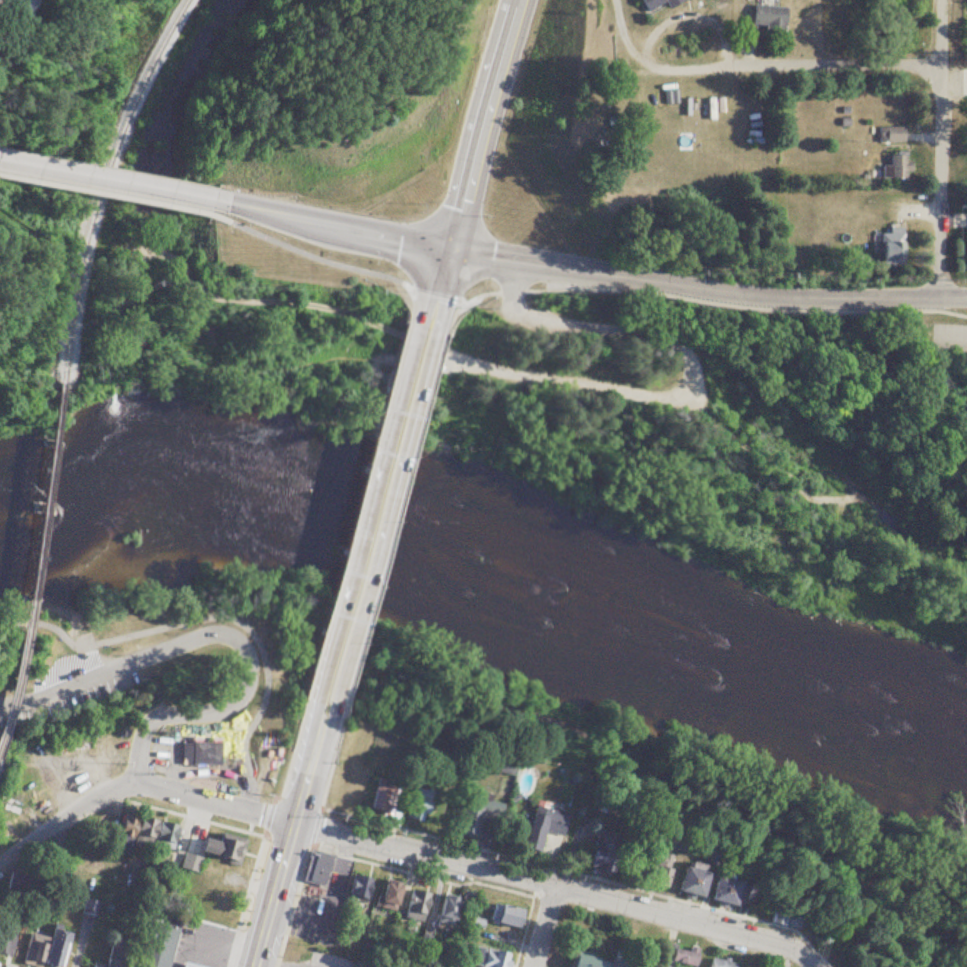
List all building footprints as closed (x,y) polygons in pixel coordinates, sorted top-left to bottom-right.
[(683,0),(639,0),(646,13),(664,4),(667,9),(684,1),(683,0)] [(785,7),(751,5),(750,29),(784,30),(785,7)] [(902,143),(902,127),(878,127),(878,143),(902,143)] [(878,155),(878,180),(903,180),(903,155),(878,155)] [(903,260),(903,232),(881,232),(881,260),(903,260)] [(179,743),(179,765),(220,765),(220,743),(179,743)] [(230,862),(237,840),(220,834),(217,842),(205,838),(201,852),(230,862)] [(608,839),(587,842),(592,875),(613,871),(608,839)] [(704,898),(711,866),(689,862),(683,894),(704,898)] [(343,896),(361,901),(368,879),(349,874),(343,896)] [(30,877),(8,875),(7,895),(28,896),(30,877)] [(185,913),(214,918),(219,894),(211,893),(213,880),(192,876),(185,913)] [(716,901),(745,909),(752,885),(723,876),(716,901)] [(415,924),(426,895),(386,881),(376,911),(415,924)] [(457,899),(442,894),(434,918),(449,923),(457,899)] [(488,921),(519,931),(525,912),(494,903),(488,921)] [(178,926),(149,919),(137,966),(167,966),(178,926)] [(51,928),(41,964),(50,966),(61,966),(71,934),(51,928)] [(91,966),(129,966),(132,942),(110,939),(107,965),(91,964),(91,966)] [(508,952),(481,952),(481,966),(508,966),(508,952)] [(601,956),(576,956),(576,966),(601,966),(601,956)] [(183,959),(181,966),(211,966),(183,959)]
